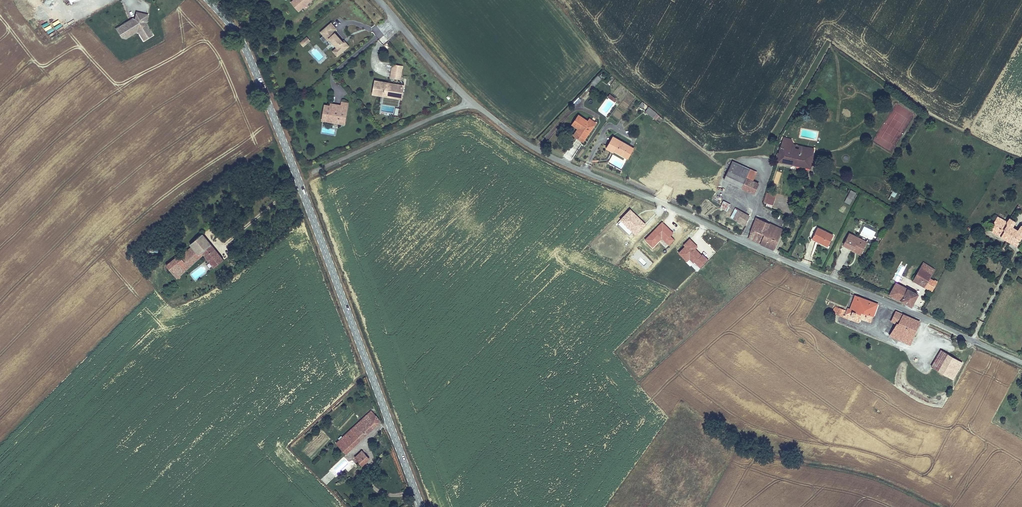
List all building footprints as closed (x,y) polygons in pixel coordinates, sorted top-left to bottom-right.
[(304,7),(295,0),(292,0),(290,2),(299,12),(304,7)] [(138,11),(136,17),(135,19),(130,18),(120,25),(125,34),(133,30),(136,32),(138,32),(143,41),(154,36),(147,23),(149,14),(138,11)] [(125,34),(120,25),(115,28),(121,37),(127,38),(136,32),(133,30),(125,34)] [(335,33),(330,28),(321,36),(328,44),(331,41),(339,50),(333,56),(337,60),(348,51),(336,38),(335,39),(332,36),(335,33)] [(310,40),(307,36),(299,42),(303,47),(310,40)] [(392,63),(390,78),(401,80),(403,65),(392,63)] [(599,75),(591,82),(595,87),(603,80),(599,75)] [(371,94),(402,100),(405,85),(374,79),(371,94)] [(610,93),(607,97),(614,103),(617,99),(610,93)] [(330,105),(324,104),(322,114),(329,115),(328,119),(345,122),(348,106),(341,105),(334,104),(334,106),(330,105)] [(660,116),(649,106),(646,111),(657,120),(660,116)] [(578,128),(580,130),(578,133),(586,138),(595,124),(588,120),(578,113),(571,124),(578,128)] [(329,115),(322,114),(321,120),(345,125),(345,122),(328,119),(329,115)] [(586,138),(578,133),(580,130),(578,128),(574,134),(584,141),(586,138)] [(608,144),(614,147),(615,151),(623,156),(630,145),(613,135),(608,144)] [(795,144),(791,138),(780,136),(775,161),(811,168),(815,148),(795,144)] [(612,152),(615,151),(614,147),(608,144),(606,148),(612,152)] [(623,156),(628,159),(634,148),(630,145),(623,156)] [(747,177),(751,169),(732,160),(724,180),(740,187),(743,188),(747,177)] [(758,171),(751,169),(747,177),(754,180),(758,171)] [(747,177),(743,188),(755,194),(760,183),(754,180),(747,177)] [(844,202),(850,205),(856,192),(850,189),(844,202)] [(777,194),(767,191),(763,202),(774,205),(777,194)] [(731,204),(723,200),(719,207),(727,212),(731,204)] [(730,217),(745,225),(750,215),(735,207),(730,217)] [(646,223),(630,209),(620,219),(636,235),(646,223)] [(988,230),(1018,246),(1021,238),(1021,224),(1018,229),(1014,226),(1017,221),(1009,217),(1007,221),(998,215),(988,230)] [(774,249),(783,229),(756,217),(748,238),(774,249)] [(828,246),(834,235),(818,226),(811,238),(828,246)] [(843,246),(852,251),(855,247),(863,250),(867,241),(850,232),(843,246)] [(203,238),(192,248),(201,258),(204,256),(214,268),(223,262),(203,238)] [(698,246),(690,238),(683,244),(684,246),(678,253),(698,271),(708,259),(702,253),(702,254),(696,248),(698,246)] [(860,255),(863,250),(855,247),(852,251),(860,255)] [(170,267),(179,278),(201,258),(192,248),(170,267)] [(233,269),(237,266),(235,264),(237,262),(236,260),(243,255),(239,251),(230,259),(231,261),(228,263),(233,269)] [(931,277),(936,269),(923,261),(912,280),(932,291),(938,281),(931,277)] [(920,294),(896,282),(888,295),(901,302),(902,300),(912,306),(920,294)] [(860,296),(856,295),(851,308),(855,310),(860,296)] [(855,310),(851,308),(848,307),(846,312),(848,312),(846,317),(859,323),(860,319),(871,323),(878,303),(860,296),(855,310)] [(838,308),(845,311),(845,309),(839,306),(840,304),(829,300),(828,304),(835,307),(838,308)] [(844,316),(845,315),(843,314),(845,311),(838,308),(836,313),(844,316)] [(889,336),(911,345),(921,321),(896,310),(890,322),(896,324),(889,336)] [(927,329),(941,335),(941,337),(952,342),(953,338),(929,326),(927,329)] [(951,344),(952,342),(941,337),(941,335),(927,329),(926,333),(951,344)] [(931,367),(954,381),(964,363),(942,349),(931,367)] [(371,410),(368,413),(378,425),(381,422),(371,410)] [(336,442),(347,454),(378,425),(368,413),(336,442)] [(370,458),(362,450),(354,457),(362,466),(370,458)]
